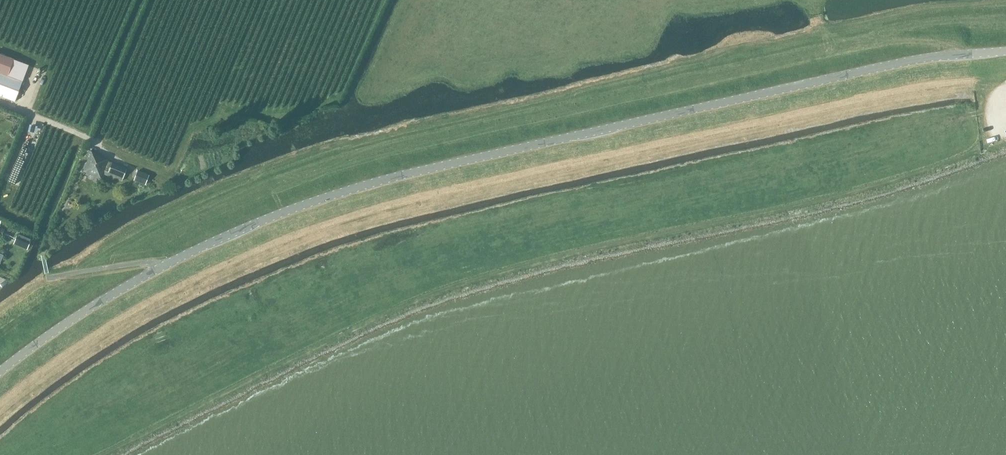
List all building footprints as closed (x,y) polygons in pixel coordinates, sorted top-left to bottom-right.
[(1,34),(0,37),(0,91),(12,96),(31,46),(1,34)] [(102,173),(122,181),(126,169),(107,161),(107,160),(102,158),(102,156),(89,151),(86,159),(88,160),(84,171),(100,178),(102,173)] [(146,185),(150,175),(139,171),(135,181),(146,185)] [(31,239),(19,234),(14,244),(27,249),(31,239)] [(0,248),(0,255),(4,256),(10,240),(5,238),(0,248)] [(4,255),(9,258),(16,247),(11,244),(4,255)]
